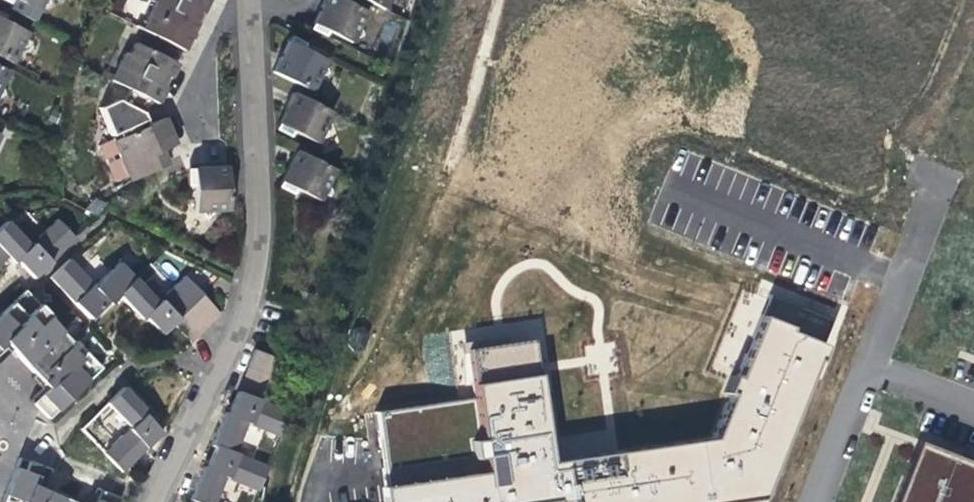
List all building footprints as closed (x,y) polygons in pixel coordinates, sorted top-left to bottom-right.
[(18,1),(39,11),(42,6),(51,3),(50,0),(16,0),(18,1)] [(205,0),(151,0),(152,1),(138,28),(181,50),(195,21),(191,18),(193,12),(195,9),(200,11),(205,0)] [(333,33),(351,42),(353,37),(362,34),(359,25),(366,10),(344,0),(323,0),(320,7),(325,10),(322,15),(317,26),(333,33)] [(382,9),(386,0),(364,0),(382,9)] [(8,24),(0,20),(0,58),(13,64),(19,51),(28,48),(25,39),(28,34),(8,24)] [(167,77),(174,63),(133,42),(127,55),(122,53),(109,79),(155,102),(163,86),(159,84),(162,79),(164,75),(167,77)] [(278,57),(272,71),(310,91),(317,78),(328,75),(324,64),(326,59),(292,42),(288,51),(284,59),(278,57)] [(6,94),(4,84),(10,71),(0,66),(0,96),(6,94)] [(292,94),(286,107),(291,110),(287,118),(282,126),(316,143),(318,139),(328,136),(324,126),(331,112),(292,94)] [(169,134),(162,117),(146,123),(144,119),(128,126),(130,131),(111,139),(129,180),(165,164),(159,149),(173,143),(169,134)] [(295,151),(288,163),(293,167),(290,173),(284,183),(318,200),(320,196),(331,193),(326,182),(333,169),(295,151)] [(226,167),(211,167),(211,173),(193,174),(195,212),(207,212),(216,219),(224,212),(228,211),(228,195),(226,167)] [(81,237),(65,220),(38,244),(15,220),(0,234),(0,238),(16,253),(23,261),(25,258),(41,274),(81,237)] [(0,238),(0,267),(16,253),(0,238)] [(123,295),(139,279),(125,263),(100,286),(75,259),(57,275),(94,316),(110,300),(114,303),(123,295)] [(196,306),(206,297),(189,279),(161,304),(139,279),(123,295),(146,320),(150,317),(165,333),(177,323),(187,314),(196,306)] [(42,380),(51,390),(36,405),(50,420),(85,386),(102,370),(88,355),(78,344),(76,346),(61,330),(51,319),(53,317),(34,295),(30,291),(0,319),(0,346),(2,344),(5,341),(9,345),(28,365),(42,380)] [(832,317),(771,293),(739,378),(733,375),(727,392),(732,394),(718,430),(545,453),(531,351),(472,359),(477,397),(380,411),(390,484),(383,485),(385,501),(747,501),(762,500),(832,317)] [(212,324),(222,315),(206,297),(196,306),(212,324)] [(203,333),(212,324),(196,306),(187,314),(203,333)] [(203,333),(187,314),(177,323),(193,341),(203,333)] [(269,373),(274,362),(255,354),(248,370),(267,378),(269,373)] [(268,394),(274,380),(267,378),(248,370),(242,383),(268,394)] [(262,406),(268,394),(242,383),(237,396),(262,406)] [(105,406),(128,431),(101,455),(118,474),(157,437),(142,420),(145,417),(122,392),(105,406)] [(277,440),(287,416),(262,406),(237,396),(233,404),(228,417),(223,415),(210,447),(214,449),(231,456),(244,425),(277,440)] [(893,501),(971,501),(973,496),(973,464),(917,442),(893,501)] [(265,470),(231,456),(214,449),(206,470),(201,468),(187,501),(190,501),(211,501),(221,479),(255,493),(265,470)] [(28,489),(36,469),(18,462),(1,501),(62,501),(28,489)]
